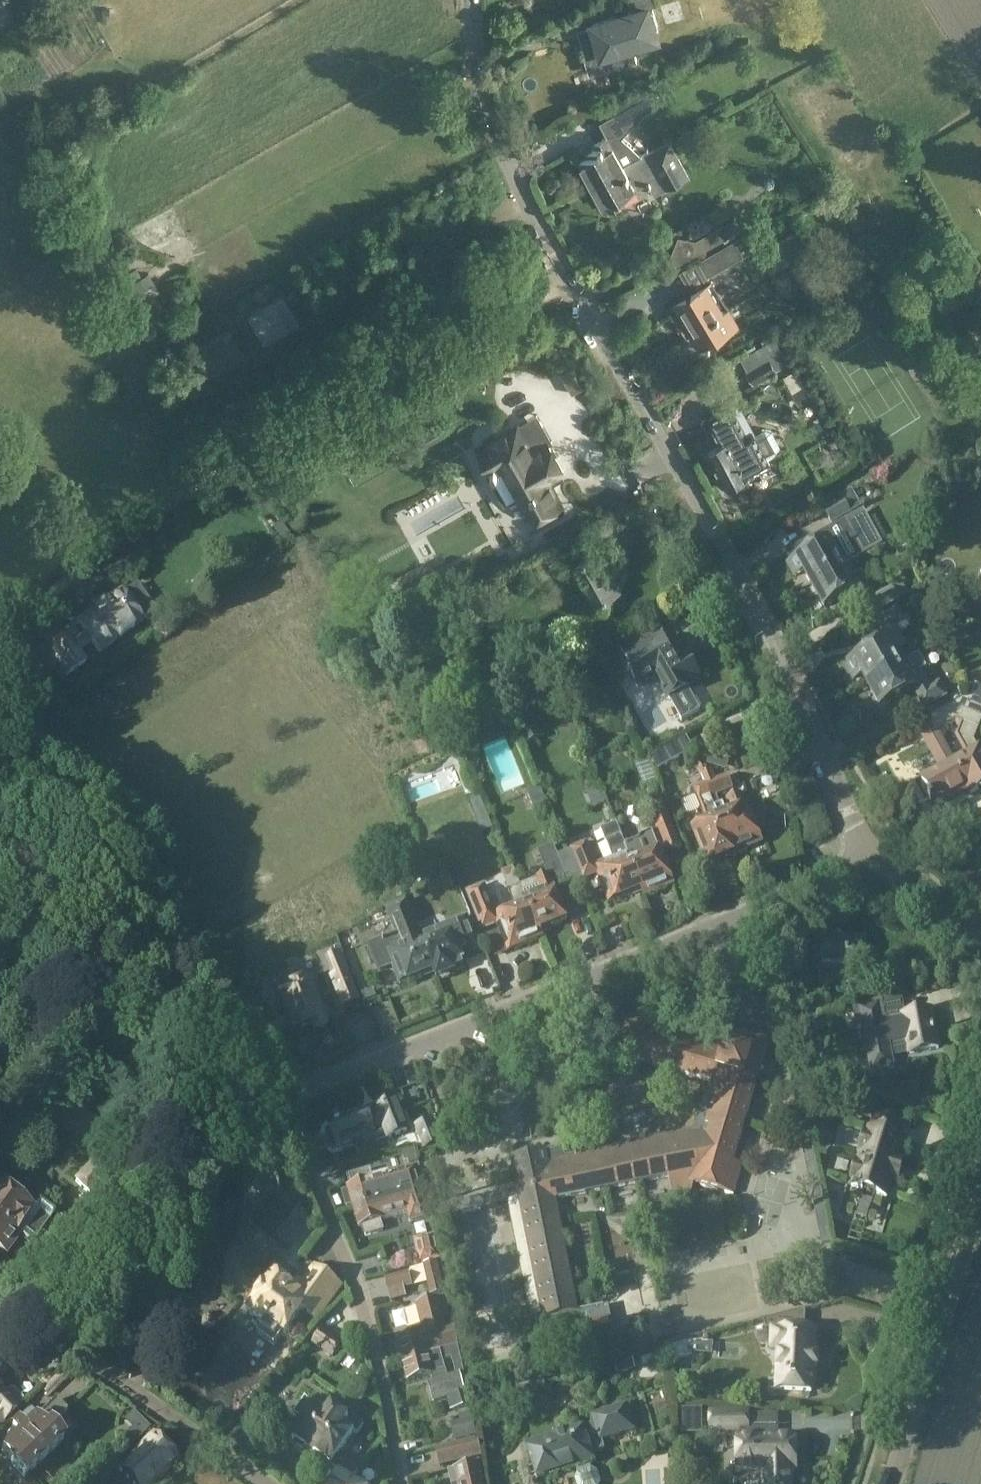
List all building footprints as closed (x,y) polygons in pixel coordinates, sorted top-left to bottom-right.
[(657,0),(629,0),(632,10),(576,28),(591,74),(637,59),(632,44),(657,37),(647,7),(658,4),(657,0)] [(579,160),(591,183),(623,165),(624,166),(643,156),(622,137),(646,111),(662,103),(655,91),(600,122),(607,135),(594,142),(596,146),(586,152),(588,155),(579,160)] [(619,198),(648,182),(655,195),(690,176),(670,141),(643,156),(624,166),(623,165),(591,183),(604,206),(607,205),(610,211),(622,204),(619,198)] [(676,266),(719,243),(712,231),(696,240),(678,236),(671,256),(676,266)] [(744,256),(736,241),(700,261),(708,276),(744,256)] [(709,282),(673,304),(700,349),(736,327),(709,282)] [(299,321),(283,294),(249,315),(266,342),(299,321)] [(209,375),(243,355),(229,331),(195,351),(209,375)] [(778,369),(770,355),(747,369),(755,382),(778,369)] [(749,473),(771,461),(769,457),(778,453),(781,446),(772,430),(765,428),(756,433),(755,429),(748,433),(732,403),(707,417),(720,442),(707,450),(726,486),(749,474),(749,473)] [(534,455),(519,429),(482,449),(496,476),(507,471),(537,524),(566,509),(553,486),(565,481),(563,475),(565,474),(550,446),(534,455)] [(274,489),(286,482),(280,471),(268,479),(274,489)] [(839,497),(842,503),(825,512),(832,524),(862,507),(852,490),(839,497)] [(279,524),(271,529),(281,545),(293,537),(283,522),(279,524)] [(803,571),(811,583),(859,557),(840,525),(787,554),(790,559),(786,561),(795,576),(803,571)] [(174,547),(177,541),(173,536),(167,536),(164,542),(167,547),(174,547)] [(554,567),(566,560),(576,578),(583,574),(598,600),(622,586),(600,549),(599,547),(579,558),(576,554),(578,553),(571,540),(547,554),(534,561),(542,573),(554,566),(554,567)] [(398,585),(409,603),(450,580),(440,561),(398,585)] [(855,576),(848,564),(811,584),(824,608),(866,586),(860,573),(855,576)] [(81,651),(93,643),(100,653),(143,621),(157,611),(137,584),(123,594),(122,592),(79,623),(85,632),(73,641),(70,636),(47,652),(64,676),(87,659),(81,651)] [(899,600),(893,588),(873,600),(880,611),(899,600)] [(862,676),(868,685),(906,663),(898,649),(905,645),(896,630),(907,623),(899,610),(878,622),(888,640),(844,665),(853,681),(862,676)] [(697,681),(673,638),(657,647),(649,633),(621,650),(630,667),(627,669),(637,687),(656,676),(682,721),(701,711),(687,687),(697,681)] [(913,675),(906,663),(868,685),(881,708),(914,689),(925,708),(947,695),(940,682),(928,689),(919,672),(913,675)] [(980,716),(980,687),(974,684),(968,698),(957,704),(958,707),(980,716)] [(918,725),(941,770),(922,781),(930,795),(927,797),(931,803),(933,802),(936,806),(943,802),(943,803),(953,798),(952,795),(967,787),(971,795),(980,790),(980,754),(973,741),(980,722),(980,716),(958,707),(957,704),(918,725)] [(450,723),(437,718),(431,731),(444,737),(450,723)] [(750,728),(754,735),(765,729),(761,722),(750,728)] [(686,737),(650,758),(655,772),(694,750),(686,737)] [(707,764),(721,768),(725,757),(710,752),(707,764)] [(644,761),(639,762),(648,786),(658,781),(655,772),(650,758),(644,761)] [(711,769),(701,773),(733,854),(735,853),(740,855),(747,852),(749,847),(761,842),(741,794),(728,799),(733,811),(726,814),(722,805),(719,806),(715,794),(731,788),(726,775),(715,779),(711,769)] [(693,828),(702,851),(698,852),(701,860),(705,858),(707,864),(733,854),(701,773),(699,774),(704,784),(693,789),(706,822),(693,828)] [(584,788),(592,807),(606,802),(598,783),(584,788)] [(540,785),(527,791),(534,809),(547,803),(540,785)] [(627,845),(626,846),(638,880),(642,889),(643,893),(644,895),(645,895),(651,897),(657,894),(659,890),(672,884),(670,880),(660,853),(665,851),(666,853),(681,848),(669,819),(666,812),(661,798),(653,801),(658,815),(651,817),(654,825),(657,830),(652,832),(652,833),(642,837),(640,841),(627,845)] [(574,848),(572,849),(584,880),(585,880),(598,875),(600,880),(609,902),(631,893),(642,889),(638,880),(626,846),(616,823),(600,830),(612,858),(596,865),(587,843),(583,844),(582,843),(575,846),(574,848)] [(521,885),(520,885),(537,931),(539,930),(544,933),(551,930),(553,925),(565,920),(554,891),(570,885),(577,882),(566,852),(558,855),(553,844),(538,851),(543,865),(548,875),(536,880),(536,879),(521,885)] [(540,938),(537,931),(520,885),(513,868),(501,873),(508,890),(515,909),(495,917),(483,886),(467,893),(481,929),(496,923),(507,951),(540,938)] [(593,887),(585,890),(590,900),(597,897),(593,887)] [(460,888),(445,895),(460,933),(476,926),(460,888)] [(393,965),(401,985),(434,971),(423,945),(424,945),(407,902),(387,910),(397,935),(369,946),(378,971),(393,965)] [(450,923),(420,935),(437,979),(441,978),(443,979),(451,976),(452,974),(468,968),(450,923)] [(864,974),(866,942),(814,939),(813,947),(799,946),(798,962),(813,963),(812,970),(864,974)] [(332,958),(326,960),(332,976),(331,976),(343,1007),(359,1001),(340,953),(331,957),(332,958)] [(278,997),(282,996),(293,1025),(301,1022),(303,1027),(313,1023),(314,1025),(315,1027),(317,1028),(318,1029),(320,1028),(323,1029),(325,1027),(327,1025),(328,1023),(311,978),(297,984),(293,974),(273,982),(278,997)] [(376,998),(373,990),(361,994),(364,1002),(376,998)] [(856,1029),(862,1028),(871,1073),(894,1068),(889,1044),(907,1040),(910,1053),(939,1048),(931,1010),(903,1016),(902,1012),(884,1015),(881,1000),(851,1005),(856,1029)] [(421,1167),(420,1167),(424,1186),(432,1217),(432,1219),(498,1207),(498,1203),(517,1199),(541,1319),(535,1320),(537,1332),(535,1333),(544,1368),(615,1352),(608,1318),(604,1319),(601,1306),(578,1311),(557,1200),(668,1178),(672,1196),(691,1193),(694,1183),(734,1196),(743,1165),(734,1162),(770,1042),(728,1029),(721,1048),(647,1027),(648,1023),(626,1016),(625,1021),(623,1021),(614,1054),(621,1057),(711,1083),(707,1098),(705,1097),(694,1133),(576,1157),(576,1155),(565,1157),(563,1149),(547,1152),(547,1151),(509,1159),(516,1190),(442,1204),(433,1164),(421,1167)] [(841,1103),(829,1103),(826,1112),(821,1110),(820,1114),(814,1112),(817,1104),(809,1104),(806,1113),(835,1121),(836,1119),(839,1120),(843,1108),(840,1107),(841,1103)] [(347,1150),(380,1143),(379,1140),(390,1136),(391,1139),(393,1145),(412,1139),(403,1110),(384,1116),(385,1119),(374,1123),(372,1120),(336,1132),(337,1136),(333,1137),(337,1150),(341,1149),(342,1149),(343,1152),(347,1150)] [(848,1188),(889,1200),(895,1183),(898,1185),(906,1158),(903,1156),(908,1139),(901,1137),(905,1123),(871,1114),(868,1127),(866,1126),(856,1158),(848,1184),(849,1184),(848,1188)] [(417,1127),(425,1148),(439,1143),(432,1122),(417,1127)] [(833,1242),(812,1139),(810,1130),(809,1122),(798,1125),(822,1244),(833,1242)] [(415,1149),(401,1153),(403,1158),(407,1157),(409,1164),(418,1162),(416,1156),(417,1156),(415,1149)] [(94,1160),(74,1181),(90,1197),(110,1175),(94,1160)] [(352,1206),(352,1208),(424,1186),(420,1167),(419,1165),(390,1174),(389,1171),(372,1176),(370,1169),(346,1176),(349,1186),(346,1187),(347,1190),(341,1192),(346,1208),(352,1206)] [(0,1247),(7,1252),(19,1235),(32,1244),(55,1214),(39,1202),(33,1210),(0,1185),(0,1247)] [(409,1223),(432,1217),(424,1186),(352,1208),(358,1228),(362,1227),(365,1237),(384,1231),(381,1221),(407,1214),(409,1223)] [(434,1236),(414,1240),(419,1265),(439,1260),(434,1236)] [(444,1293),(437,1262),(424,1264),(431,1296),(444,1293)] [(285,1336),(303,1312),(317,1321),(343,1286),(314,1264),(313,1266),(312,1266),(308,1271),(308,1272),(302,1280),(298,1277),(292,1281),(290,1283),(274,1271),(265,1283),(262,1286),(255,1296),(254,1299),(245,1311),(263,1325),(257,1333),(274,1346),(283,1334),(285,1336)] [(404,1289),(413,1287),(409,1272),(384,1278),(391,1302),(407,1297),(404,1289)] [(401,1357),(402,1361),(440,1353),(439,1352),(458,1347),(460,1347),(456,1328),(447,1330),(445,1320),(450,1318),(445,1297),(415,1305),(421,1326),(415,1328),(417,1337),(397,1341),(398,1344),(395,1345),(398,1358),(401,1357)] [(763,1321),(766,1330),(781,1331),(781,1332),(778,1391),(812,1392),(813,1387),(815,1385),(815,1378),(813,1375),(814,1367),(818,1368),(819,1358),(814,1357),(815,1332),(796,1331),(797,1314),(798,1312),(763,1321)] [(313,1324),(306,1319),(298,1328),(305,1334),(313,1324)] [(659,1324),(662,1339),(673,1337),(670,1322),(659,1324)] [(16,1337),(4,1323),(0,1326),(0,1348),(1,1350),(16,1337)] [(311,1343),(332,1358),(344,1342),(322,1327),(311,1343)] [(695,1342),(694,1354),(703,1354),(704,1342),(695,1342)] [(50,1351),(47,1347),(35,1357),(39,1362),(50,1351)] [(440,1353),(402,1361),(407,1382),(431,1375),(432,1382),(427,1384),(433,1403),(447,1398),(451,1411),(470,1406),(461,1376),(465,1375),(458,1347),(439,1352),(440,1353)] [(630,1355),(615,1359),(618,1372),(634,1367),(633,1365),(667,1357),(665,1349),(631,1357),(630,1355)] [(42,1390),(49,1397),(74,1373),(67,1366),(42,1390)] [(515,1382),(519,1399),(546,1393),(542,1376),(515,1382)] [(18,1407),(19,1403),(13,1398),(10,1398),(1,1388),(1,1379),(0,1378),(0,1424),(18,1407)] [(294,1437),(295,1438),(296,1444),(302,1449),(308,1448),(318,1454),(318,1460),(323,1463),(329,1462),(332,1464),(335,1460),(344,1466),(341,1470),(353,1478),(360,1470),(337,1455),(354,1432),(358,1434),(365,1425),(351,1415),(349,1418),(334,1407),(330,1413),(307,1397),(295,1414),(305,1420),(294,1437)] [(66,1411),(55,1400),(26,1428),(20,1421),(12,1428),(19,1435),(2,1451),(12,1461),(11,1463),(24,1477),(63,1440),(50,1426),(66,1411)] [(599,1442),(600,1442),(635,1431),(627,1405),(591,1416),(594,1424),(599,1442)] [(680,1435),(703,1435),(703,1408),(680,1409),(680,1435)] [(792,1472),(797,1472),(796,1438),(757,1438),(757,1428),(748,1428),(748,1414),(712,1415),(712,1431),(741,1431),(741,1438),(739,1439),(739,1472),(766,1472),(766,1483),(792,1483),(792,1472)] [(477,1436),(473,1419),(450,1425),(454,1442),(477,1436)] [(594,1424),(583,1428),(583,1429),(527,1447),(537,1480),(574,1468),(576,1475),(574,1479),(576,1483),(600,1483),(601,1483),(597,1472),(592,1469),(590,1463),(594,1461),(592,1454),(603,1451),(600,1442),(599,1442),(594,1424)] [(182,1463),(153,1432),(151,1434),(115,1467),(131,1483),(158,1483),(182,1463)] [(439,1467),(482,1457),(477,1438),(435,1448),(439,1467)] [(483,1479),(479,1463),(448,1470),(452,1483),(484,1483),(483,1479)] [(353,1478),(341,1470),(332,1483),(361,1483),(353,1478)]
